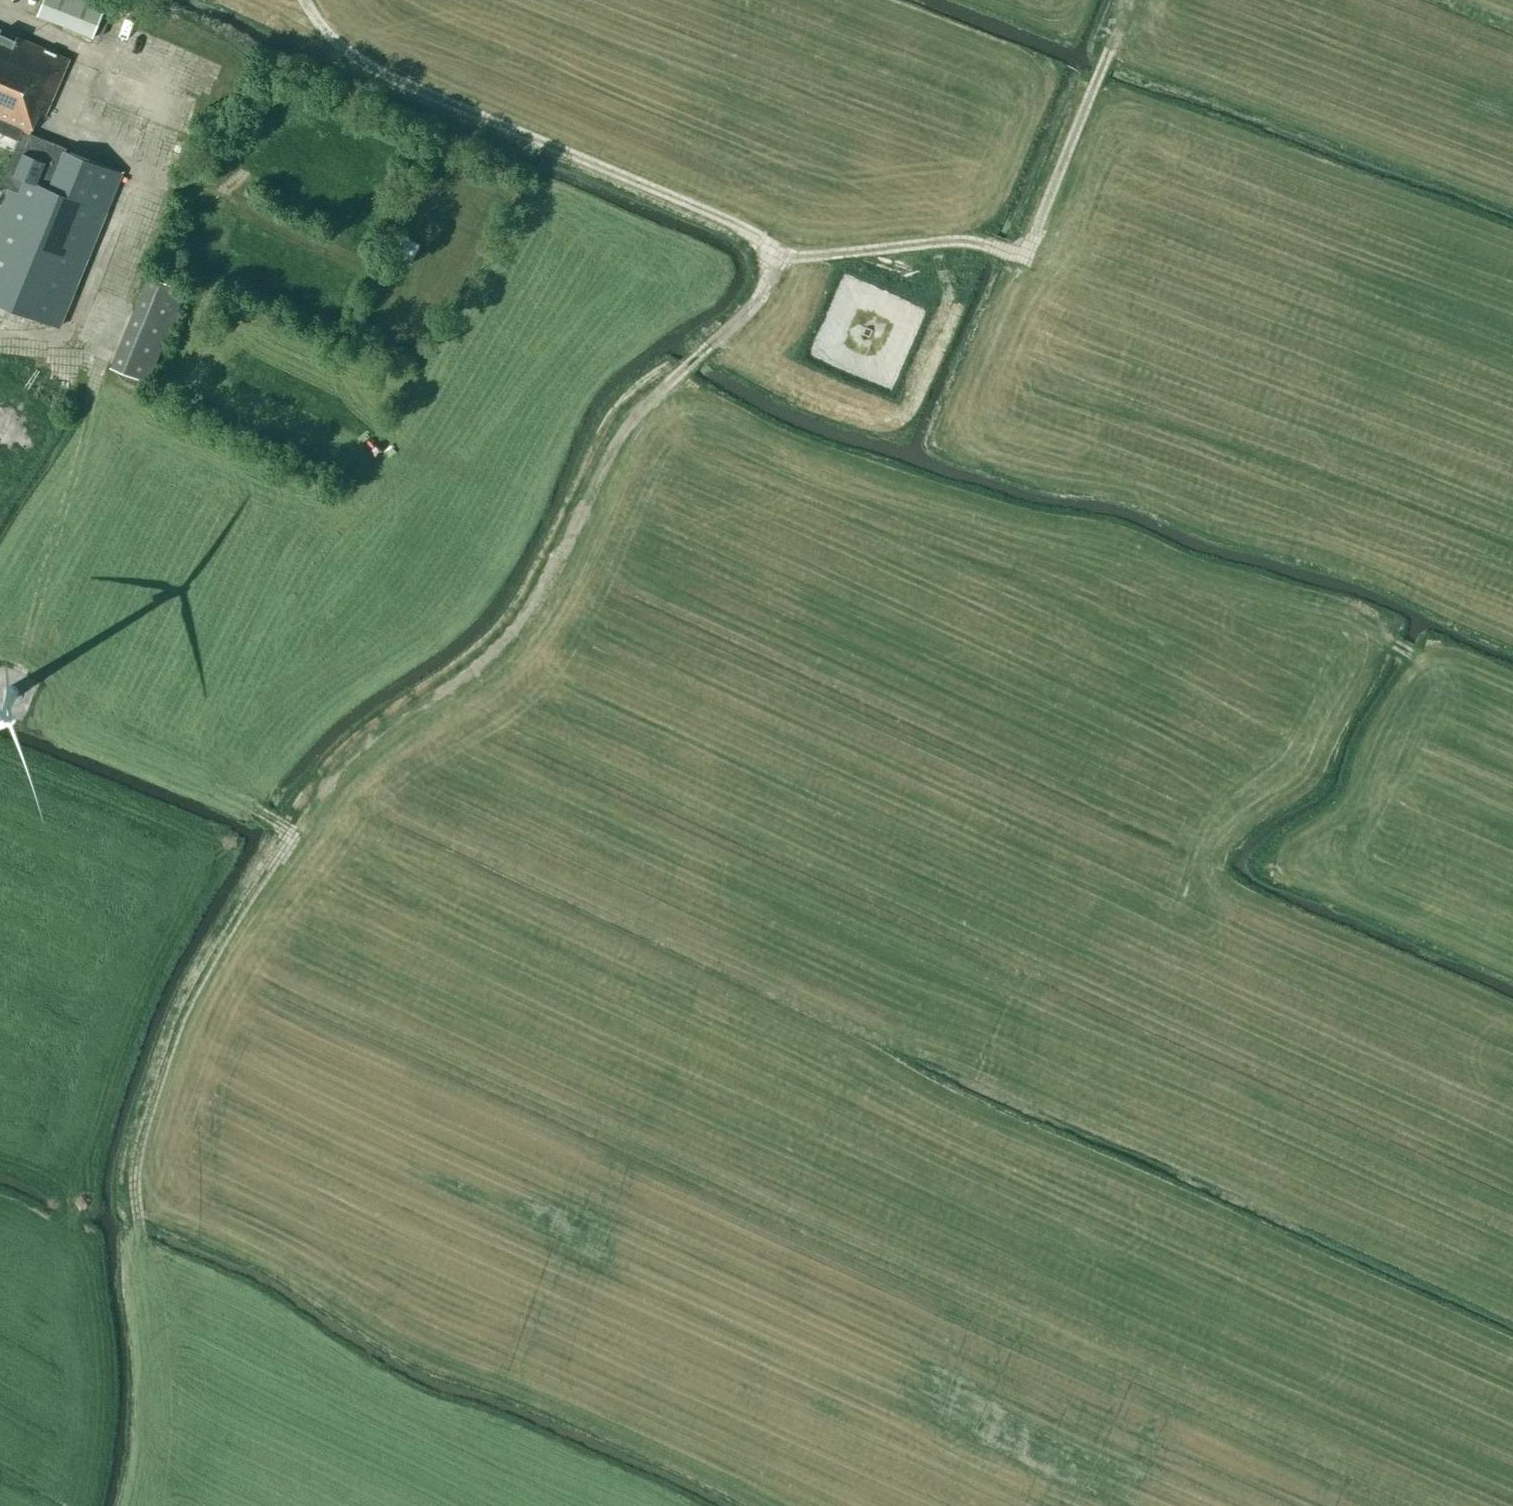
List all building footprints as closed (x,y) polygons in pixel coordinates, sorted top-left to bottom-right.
[(37,14),(93,36),(108,0),(43,0),(37,14)] [(68,149),(69,147),(32,132),(39,113),(45,116),(70,57),(0,28),(0,121),(22,130),(0,184),(8,187),(0,206),(0,302),(60,326),(123,172),(68,149)] [(186,289),(148,273),(110,366),(148,382),(186,289)]
